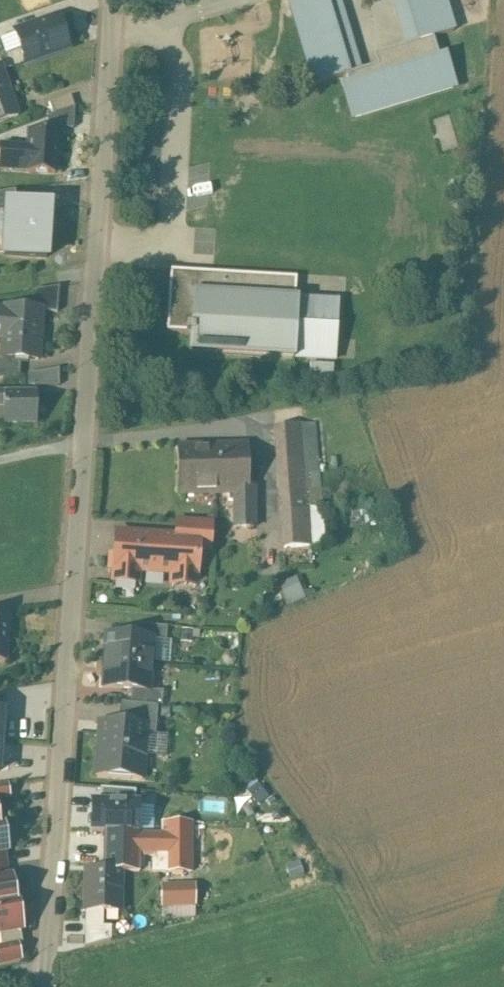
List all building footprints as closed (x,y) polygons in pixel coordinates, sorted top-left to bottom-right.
[(374,54),(377,65),(359,70),(338,0),(295,0),(290,2),(315,84),(346,75),(346,77),(347,76),(349,85),(343,87),(353,118),(455,87),(445,55),(440,57),(433,37),(454,31),(444,0),(394,0),(408,44),(374,54)] [(58,18),(15,33),(25,64),(69,49),(58,18)] [(0,67),(0,122),(19,116),(1,67),(0,67)] [(71,97),(50,104),(54,114),(75,107),(71,97)] [(54,114),(48,116),(48,127),(75,129),(75,107),(54,114)] [(30,132),(30,133),(29,149),(0,147),(0,149),(5,149),(4,167),(0,167),(0,169),(27,171),(27,172),(55,173),(57,153),(62,153),(63,134),(30,132)] [(0,193),(0,212),(15,210),(16,207),(13,191),(0,193)] [(49,209),(16,207),(15,210),(14,239),(4,238),(2,259),(45,262),(49,209)] [(296,279),(171,272),(167,332),(187,333),(187,334),(192,334),(191,353),(335,361),(338,302),(298,300),(295,299),(296,279)] [(4,307),(3,312),(0,312),(0,334),(1,334),(0,344),(0,360),(17,361),(36,363),(39,316),(56,317),(58,287),(32,292),(31,309),(4,307)] [(0,360),(0,380),(16,377),(17,361),(0,360)] [(60,369),(28,375),(28,386),(60,386),(60,369)] [(37,393),(4,393),(4,408),(4,417),(4,425),(37,425),(37,393)] [(314,425),(276,427),(285,549),(323,547),(314,425)] [(254,488),(248,488),(247,446),(177,448),(178,495),(229,494),(229,502),(235,501),(236,528),(255,528),(254,488)] [(213,525),(177,523),(176,539),(199,540),(198,550),(211,551),(213,525)] [(176,539),(117,535),(116,557),(110,557),(109,570),(115,571),(114,582),(137,584),(138,572),(173,574),(172,582),(196,584),(198,550),(199,540),(176,539)] [(287,606),(305,599),(297,578),(279,585),(287,606)] [(0,614),(0,662),(6,663),(10,615),(0,614)] [(168,627),(136,625),(135,638),(153,639),(153,640),(167,642),(168,627)] [(135,638),(106,636),(105,651),(107,651),(107,663),(151,666),(153,640),(153,639),(135,638)] [(151,666),(107,663),(106,674),(104,674),(103,689),(131,691),(149,692),(149,691),(151,666)] [(149,692),(131,691),(130,704),(158,706),(158,707),(162,707),(164,692),(149,691),(149,692)] [(130,704),(121,703),(118,724),(147,727),(146,734),(156,735),(158,707),(158,706),(130,704)] [(118,724),(99,723),(95,777),(142,780),(146,734),(147,727),(118,724)] [(259,804),(270,796),(256,779),(246,787),(259,804)] [(0,786),(0,801),(10,799),(8,785),(0,786)] [(101,789),(100,804),(136,804),(136,792),(101,789)] [(239,795),(251,811),(258,806),(246,790),(239,795)] [(106,833),(137,834),(138,804),(136,804),(100,804),(92,803),(91,833),(106,833)] [(137,834),(106,833),(105,871),(121,872),(141,872),(141,855),(157,856),(156,872),(190,873),(191,826),(161,825),(161,835),(137,834)] [(4,853),(9,852),(8,851),(4,826),(0,826),(0,854),(4,853)] [(0,866),(0,879),(8,877),(6,865),(0,866)] [(105,871),(87,871),(86,906),(99,906),(104,912),(120,912),(121,872),(105,871)] [(17,903),(17,902),(13,877),(8,877),(0,879),(0,906),(17,903)] [(199,886),(165,887),(166,906),(200,905),(199,886)] [(0,906),(0,937),(2,949),(18,945),(19,946),(23,945),(21,931),(24,930),(19,902),(17,902),(17,903),(0,906)] [(112,927),(86,927),(85,947),(112,940),(112,927)] [(0,949),(0,965),(22,961),(19,946),(18,945),(2,949),(0,949)]
